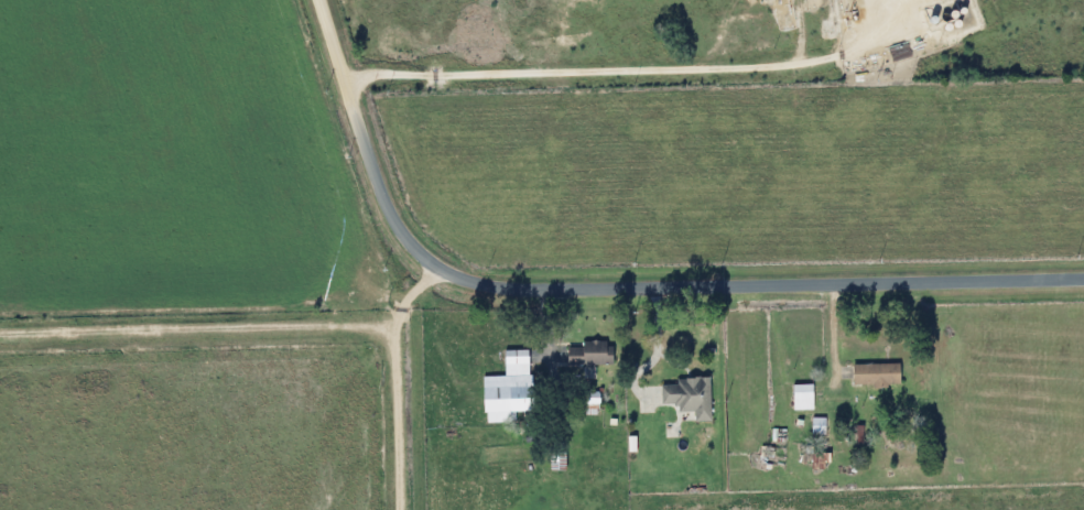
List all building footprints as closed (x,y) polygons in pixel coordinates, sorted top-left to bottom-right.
[(578,347),(563,347),(563,365),(607,365),(607,343),(578,343),(578,347)] [(480,376),(480,422),(528,422),(527,350),(500,351),(500,376),(480,376)] [(848,386),(896,386),(896,364),(848,364),(848,386)] [(705,377),(673,378),(674,385),(656,386),(657,404),(672,404),(673,412),(690,411),(690,422),(707,422),(705,377)] [(810,410),(810,384),(789,384),(789,410),(810,410)] [(561,470),(561,453),(546,453),(546,470),(561,470)]
